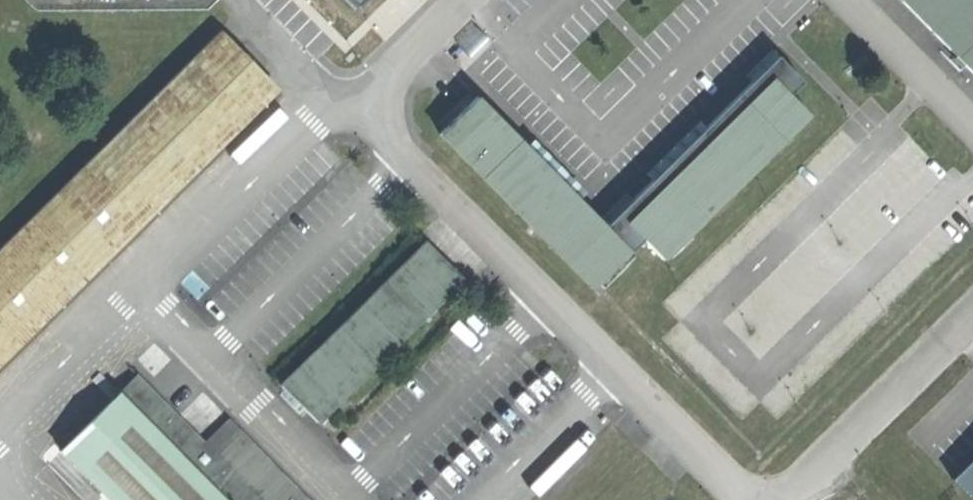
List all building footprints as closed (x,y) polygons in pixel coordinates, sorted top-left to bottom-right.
[(355,12),(367,0),(343,0),(355,12)] [(972,76),(972,0),(902,0),(972,76)] [(0,246),(0,362),(280,92),(222,32),(0,246)] [(777,64),(625,219),(666,263),(812,112),(796,92),(807,81),(777,64)] [(637,243),(477,93),(442,128),(594,284),(637,243)] [(433,240),(286,383),(322,421),(467,278),(433,240)] [(228,417),(209,439),(140,372),(61,451),(109,499),(318,499),(228,417)] [(953,481),(971,499),(972,499),(972,462),(953,481)]
